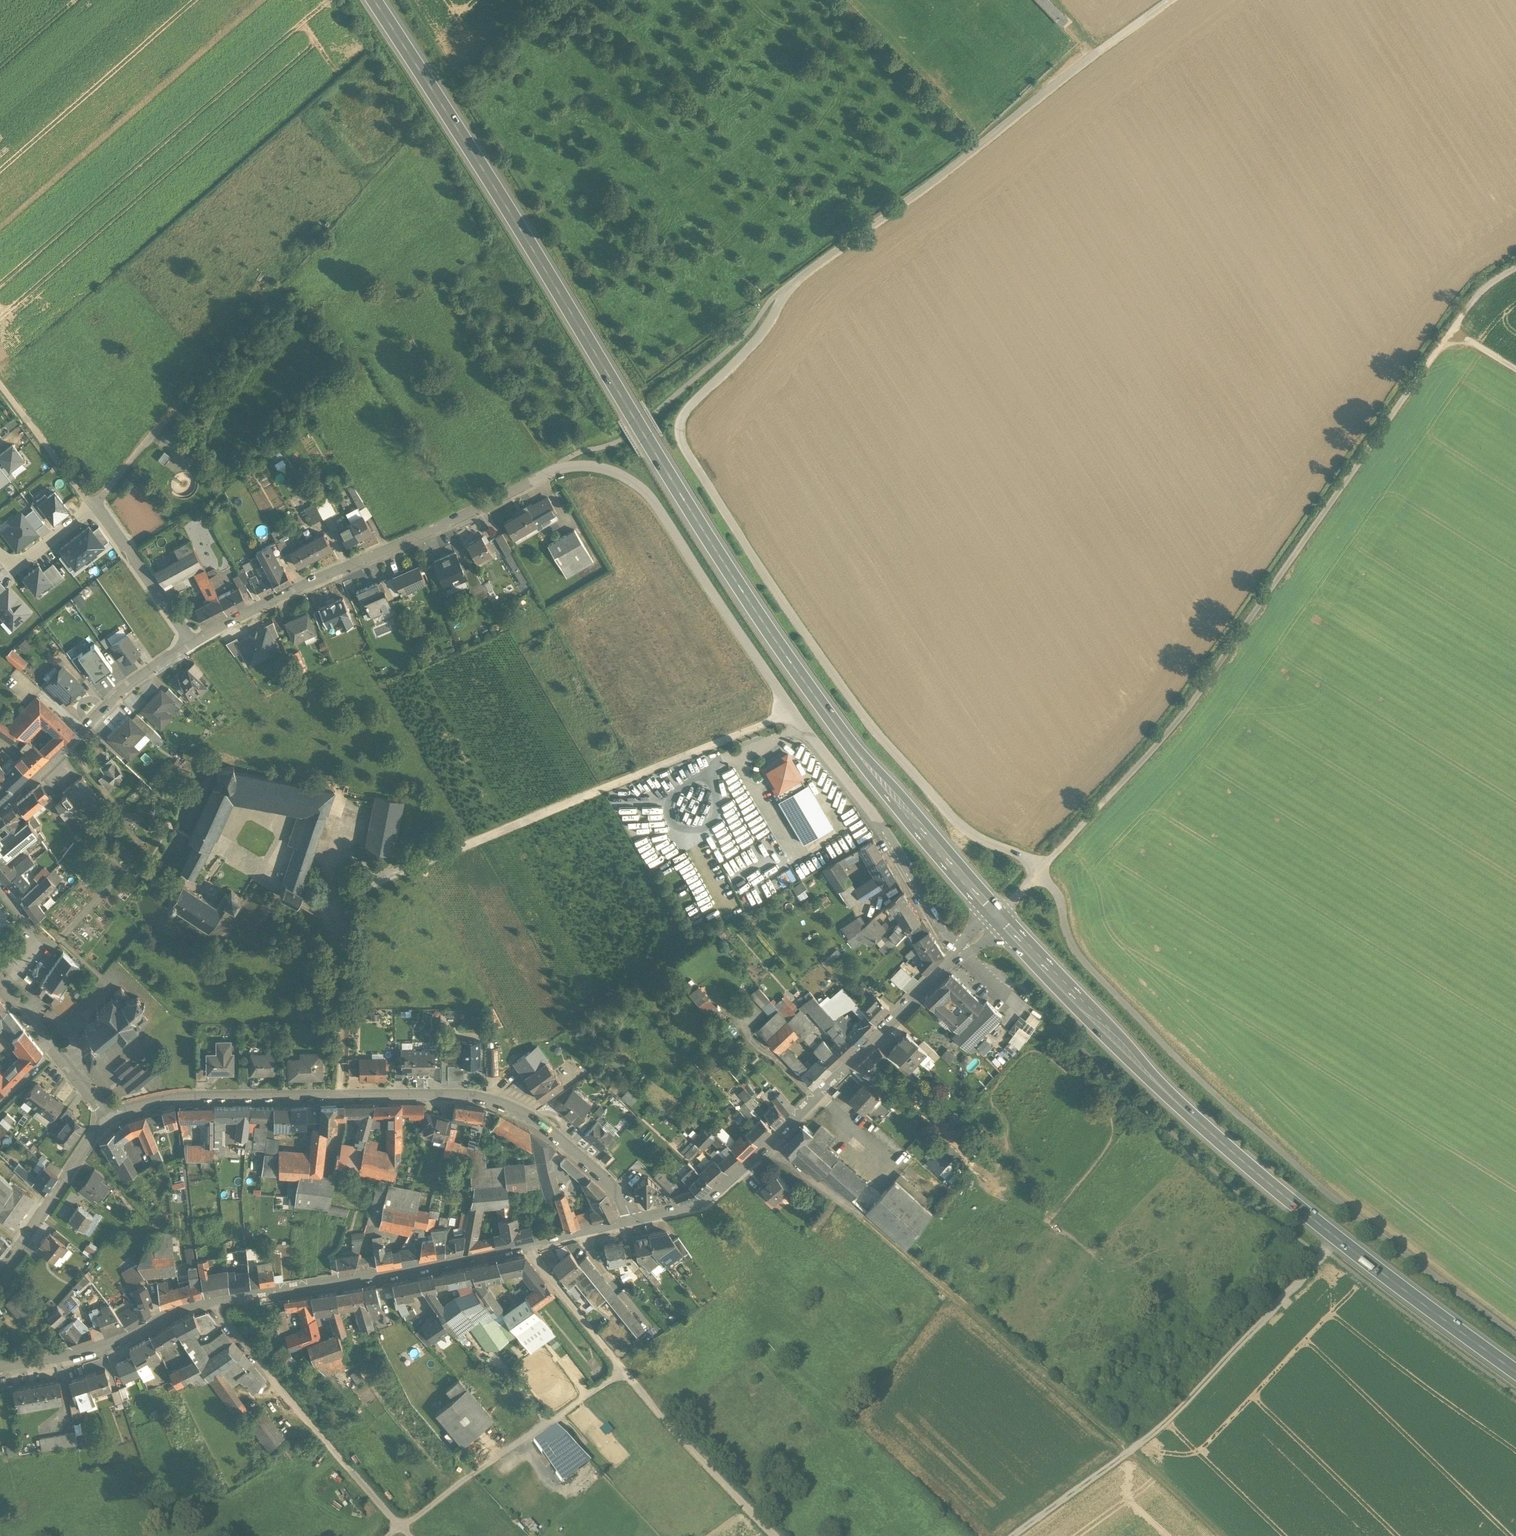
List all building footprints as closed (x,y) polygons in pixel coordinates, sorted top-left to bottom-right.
[(1068,19),(1050,0),(1036,0),(1061,26),(1068,19)] [(12,444),(0,454),(0,457),(4,463),(9,469),(23,458),(12,444)] [(158,461),(164,466),(170,458),(164,453),(158,461)] [(9,469),(4,463),(0,466),(0,467),(11,480),(15,477),(9,469)] [(11,480),(0,467),(0,489),(11,480)] [(195,488),(195,487),(195,485),(195,484),(195,483),(194,481),(194,480),(193,479),(192,478),(191,477),(190,476),(189,475),(188,475),(186,474),(185,474),(184,474),(182,474),(181,474),(180,475),(178,475),(177,476),(176,476),(175,477),(174,478),(173,479),(172,480),(172,482),(171,483),(171,484),(171,486),(171,487),(171,488),(171,490),(172,491),(172,492),(173,493),(174,494),(175,495),(176,496),(177,497),(178,498),(180,498),(181,498),(182,498),(184,498),(185,498),(187,498),(188,497),(189,497),(190,496),(191,495),(192,494),(193,493),(194,492),(194,491),(195,489),(195,488)] [(346,489),(357,508),(358,508),(359,510),(366,506),(352,485),(346,489)] [(68,509),(54,492),(47,497),(45,495),(37,501),(48,515),(54,522),(63,515),(62,514),(68,509)] [(327,497),(315,504),(324,519),(335,513),(327,497)] [(547,498),(527,510),(535,525),(536,528),(542,525),(540,522),(555,513),(547,498)] [(33,509),(42,520),(48,515),(37,501),(30,506),(33,509)] [(522,513),(504,523),(513,538),(535,525),(527,510),(525,507),(521,510),(522,513)] [(346,514),(351,524),(363,517),(359,510),(358,508),(357,508),(346,514)] [(24,516),(35,531),(44,523),(42,520),(33,509),(24,516)] [(24,516),(21,513),(10,522),(12,525),(3,533),(16,550),(24,544),(24,541),(27,540),(30,540),(37,534),(35,531),(24,516)] [(188,515),(179,521),(182,527),(192,520),(188,515)] [(363,517),(351,524),(359,539),(371,532),(363,517)] [(3,533),(12,525),(10,522),(7,519),(0,524),(0,529),(3,533)] [(351,524),(338,530),(346,546),(359,539),(351,524)] [(535,525),(513,538),(517,544),(538,531),(536,528),(535,525)] [(74,538),(89,557),(104,546),(93,531),(89,527),(74,538)] [(93,531),(104,546),(109,541),(99,527),(93,531)] [(282,527),(276,530),(282,541),(283,540),(288,538),(282,527)] [(282,541),(276,530),(271,533),(285,558),(291,554),(290,553),(283,540),(282,541)] [(586,552),(574,531),(547,546),(560,568),(586,552)] [(513,554),(502,534),(495,538),(506,558),(513,554)] [(324,535),(307,544),(314,559),(332,549),(324,535)] [(482,537),(467,546),(477,563),(492,554),(482,537)] [(89,557),(74,538),(60,549),(64,554),(75,568),(89,557)] [(174,551),(178,559),(194,550),(190,542),(174,551)] [(283,555),(276,543),(268,548),(274,559),(275,558),(276,558),(283,555)] [(307,544),(290,553),(291,554),(298,568),(314,559),(307,544)] [(276,558),(275,558),(274,559),(268,548),(257,553),(259,558),(263,565),(277,592),(292,583),(285,570),(283,572),(276,558)] [(194,575),(204,570),(194,550),(178,559),(154,572),(166,589),(194,575)] [(586,552),(560,568),(566,578),(593,562),(586,552)] [(70,572),(75,568),(64,554),(59,558),(70,572)] [(455,554),(434,563),(444,587),(465,578),(462,571),(463,571),(462,569),(461,569),(455,554)] [(529,581),(513,554),(506,558),(505,558),(521,586),(529,581)] [(259,558),(250,563),(254,569),(256,568),(263,565),(259,558)] [(52,564),(43,571),(50,581),(54,586),(63,578),(52,564)] [(277,592),(263,565),(256,568),(258,573),(263,581),(259,583),(256,578),(250,581),(251,584),(253,587),(254,586),(261,600),(277,592)] [(43,571),(39,566),(34,570),(33,570),(29,573),(29,574),(24,578),(35,593),(50,581),(43,571)] [(418,566),(393,577),(400,595),(425,584),(418,566)] [(254,569),(248,572),(251,577),(258,573),(256,568),(254,569)] [(465,578),(468,585),(470,590),(481,585),(471,568),(463,571),(462,571),(465,578)] [(205,571),(214,590),(224,585),(219,574),(217,575),(215,570),(210,572),(208,569),(205,571)] [(208,603),(218,597),(214,590),(205,571),(204,570),(194,575),(208,603)] [(245,574),(241,576),(246,586),(251,584),(250,581),(246,573),(245,574)] [(241,576),(234,579),(239,589),(243,595),(249,592),(246,586),(241,576)] [(393,577),(385,581),(393,599),(400,595),(393,577)] [(468,585),(465,578),(444,587),(447,594),(468,585)] [(490,580),(482,585),(487,593),(494,589),(490,580)] [(385,581),(380,583),(387,601),(393,599),(385,581)] [(380,583),(356,593),(361,604),(364,602),(371,618),(391,609),(387,601),(380,583)] [(481,585),(470,590),(476,603),(489,597),(487,593),(482,585),(482,584),(481,585)] [(8,589),(7,590),(0,597),(0,615),(5,620),(7,618),(15,626),(22,620),(22,621),(24,620),(23,619),(30,613),(8,589)] [(239,589),(219,599),(227,614),(246,604),(243,595),(239,589)] [(227,615),(227,614),(219,599),(218,597),(208,603),(196,609),(195,609),(203,626),(227,615)] [(343,599),(318,610),(319,611),(326,627),(337,623),(341,631),(353,625),(350,618),(351,617),(343,599)] [(184,615),(195,609),(196,609),(192,600),(179,608),(184,615)] [(326,627),(319,611),(313,613),(320,629),(326,627)] [(307,614),(286,624),(294,643),(315,633),(307,614)] [(264,628),(265,630),(266,629),(272,640),(278,637),(273,623),(264,628)] [(239,643),(237,644),(241,653),(245,659),(253,655),(257,662),(277,651),(272,640),(266,629),(265,630),(239,643)] [(116,652),(115,652),(120,659),(120,658),(125,664),(140,654),(126,635),(111,645),(116,652)] [(17,644),(24,651),(30,645),(23,638),(17,644)] [(237,644),(239,643),(236,639),(226,644),(234,657),(241,653),(237,644)] [(112,669),(95,644),(78,656),(86,668),(95,680),(112,669)] [(8,660),(21,672),(28,664),(11,650),(6,655),(8,660)] [(297,651),(292,653),(300,670),(304,668),(297,651)] [(80,671),(86,668),(78,656),(71,660),(80,671)] [(197,667),(191,673),(195,677),(194,677),(200,683),(206,677),(197,667)] [(85,690),(64,670),(51,683),(52,685),(64,698),(63,699),(66,702),(69,705),(85,690)] [(191,673),(183,682),(180,679),(173,686),(190,702),(198,694),(203,699),(210,692),(200,683),(194,677),(195,677),(191,673)] [(64,698),(52,685),(51,683),(50,682),(42,690),(62,707),(66,702),(63,699),(64,698)] [(189,709),(173,694),(169,699),(177,708),(184,715),(189,709)] [(165,695),(146,715),(166,735),(174,727),(167,719),(177,708),(169,699),(165,695)] [(45,726),(42,723),(54,711),(39,696),(6,726),(29,742),(45,726)] [(75,732),(54,711),(42,723),(45,726),(55,735),(63,743),(75,732)] [(159,736),(139,718),(134,723),(147,736),(153,742),(159,736)] [(29,742),(6,726),(0,721),(0,734),(12,743),(12,742),(25,753),(33,745),(29,742)] [(134,723),(132,721),(119,734),(121,735),(112,744),(132,763),(141,754),(135,748),(147,736),(134,723)] [(55,735),(50,741),(58,748),(63,743),(55,735)] [(50,741),(41,750),(49,756),(58,748),(50,741)] [(25,753),(15,761),(17,763),(29,774),(49,756),(41,750),(33,745),(25,753)] [(787,754),(761,769),(776,795),(777,794),(780,800),(804,785),(801,780),(802,780),(787,754)] [(2,768),(6,773),(16,764),(11,759),(2,768)] [(127,778),(113,761),(112,762),(115,765),(105,773),(103,770),(102,770),(107,777),(101,782),(109,792),(115,787),(116,787),(127,778)] [(17,763),(16,764),(6,773),(0,779),(0,780),(5,784),(12,790),(29,774),(17,763)] [(205,855),(207,851),(227,798),(230,791),(236,789),(243,802),(299,818),(311,821),(300,851),(281,899),(298,907),(305,896),(300,894),(337,796),(242,781),(238,773),(219,776),(220,790),(214,792),(192,848),(199,851),(205,855)] [(84,780),(73,789),(90,809),(101,801),(84,780)] [(12,790),(5,784),(0,788),(0,800),(12,790)] [(780,800),(778,801),(803,844),(832,826),(807,784),(804,785),(780,800)] [(42,785),(33,793),(44,807),(52,800),(42,785)] [(90,809),(73,789),(65,795),(68,798),(64,801),(65,803),(58,808),(66,821),(79,811),(82,816),(90,809)] [(243,802),(236,789),(230,791),(227,798),(243,802)] [(33,793),(18,805),(30,823),(41,838),(46,845),(53,856),(56,853),(70,839),(62,828),(49,837),(35,815),(44,807),(33,793)] [(405,806),(378,801),(368,854),(395,859),(405,806)] [(19,817),(13,810),(3,817),(10,825),(19,817)] [(0,820),(0,836),(8,826),(10,825),(3,817),(0,820)] [(311,821),(299,818),(288,847),(300,851),(311,821)] [(41,838),(30,823),(2,843),(6,848),(15,856),(25,848),(28,845),(41,838)] [(46,845),(41,838),(28,845),(25,848),(32,855),(46,845)] [(886,863),(872,839),(858,847),(862,853),(873,872),(886,863)] [(858,847),(842,856),(846,862),(862,853),(858,847)] [(7,862),(15,856),(6,848),(0,854),(0,867),(7,862)] [(196,878),(205,855),(199,851),(190,876),(196,878)] [(846,862),(842,856),(836,860),(841,868),(848,864),(846,862)] [(30,857),(17,868),(15,866),(13,868),(7,862),(0,867),(0,872),(7,866),(16,876),(18,878),(24,874),(36,865),(30,857)] [(841,868),(836,860),(822,868),(837,890),(838,889),(850,881),(841,868)] [(886,863),(873,872),(875,876),(881,885),(895,878),(886,863)] [(7,866),(0,872),(0,875),(9,885),(12,884),(10,882),(16,876),(7,866)] [(795,878),(790,870),(778,876),(782,884),(788,881),(789,881),(795,878)] [(36,881),(41,886),(48,879),(51,877),(46,872),(36,881)] [(48,879),(50,881),(57,875),(55,873),(51,877),(48,879)] [(32,885),(24,874),(18,878),(16,876),(10,882),(12,884),(9,885),(17,898),(32,885)] [(63,882),(57,875),(50,881),(57,888),(63,882)] [(855,889),(854,890),(860,899),(881,885),(875,876),(855,889)] [(21,904),(23,906),(50,881),(48,879),(41,886),(21,904)] [(50,881),(23,906),(38,926),(39,925),(39,924),(48,917),(38,906),(57,888),(50,881)] [(799,899),(808,894),(801,881),(791,886),(799,899)] [(850,881),(838,889),(843,897),(854,890),(855,889),(850,881)] [(185,884),(174,901),(171,901),(169,904),(170,908),(173,909),(176,909),(176,908),(210,931),(228,906),(236,911),(243,900),(233,892),(230,897),(226,895),(219,907),(185,884)] [(898,915),(895,910),(909,901),(904,891),(886,909),(892,919),(898,915)] [(909,901),(895,910),(898,915),(907,928),(908,930),(922,921),(909,901)] [(865,929),(867,926),(862,918),(843,931),(850,941),(865,929)] [(890,938),(892,937),(875,919),(867,926),(865,929),(850,941),(848,942),(854,949),(864,941),(871,948),(877,943),(884,950),(888,946),(893,940),(890,938)] [(922,921),(908,930),(910,933),(912,936),(927,927),(923,921),(922,921)] [(927,927),(912,936),(921,950),(936,941),(927,927)] [(901,933),(898,930),(892,937),(894,939),(899,944),(910,933),(908,930),(907,928),(901,933)] [(721,930),(716,934),(720,941),(726,937),(721,930)] [(893,951),(899,944),(894,939),(893,940),(888,946),(893,951)] [(936,941),(921,950),(923,953),(927,959),(941,949),(936,941)] [(941,949),(927,959),(920,965),(929,973),(945,956),(941,949)] [(923,953),(921,950),(913,958),(920,965),(927,959),(923,953)] [(65,956),(54,970),(71,982),(81,968),(65,956)] [(660,966),(646,976),(650,980),(663,970),(660,966)] [(913,978),(903,969),(893,980),(903,989),(913,978)] [(54,970),(44,984),(50,989),(61,996),(61,995),(71,982),(54,970)] [(953,975),(926,1001),(947,1020),(955,1012),(947,1004),(954,997),(962,1004),(972,993),(953,975)] [(913,978),(903,989),(909,995),(919,984),(913,978)] [(884,995),(873,983),(868,988),(875,995),(877,996),(880,999),(884,995)] [(50,989),(44,984),(36,996),(42,1001),(48,992),(50,989)] [(709,1000),(709,999),(699,987),(697,989),(694,985),(687,991),(690,995),(689,996),(713,1023),(722,1014),(709,1000)] [(61,996),(50,989),(48,992),(53,996),(47,1004),(53,1008),(62,996),(61,995),(61,996)] [(751,996),(762,1009),(770,1001),(759,989),(751,996)] [(856,1003),(844,989),(827,1003),(823,1007),(834,1019),(839,1015),(851,1007),(856,1003)] [(131,1001),(123,992),(115,998),(117,1001),(115,1003),(114,1001),(112,1002),(114,1004),(108,1008),(107,1007),(105,1008),(106,1009),(101,1014),(99,1013),(98,1014),(99,1015),(98,1017),(99,1018),(101,1017),(102,1018),(101,1019),(102,1020),(95,1025),(95,1024),(93,1025),(94,1026),(87,1031),(86,1032),(88,1035),(86,1037),(85,1036),(84,1037),(85,1037),(82,1039),(81,1040),(82,1040),(81,1042),(80,1042),(81,1043),(84,1046),(82,1048),(89,1056),(92,1054),(95,1058),(102,1052),(105,1056),(106,1055),(106,1054),(112,1048),(113,1049),(114,1048),(114,1047),(120,1042),(121,1043),(121,1042),(123,1044),(121,1045),(122,1046),(124,1045),(125,1047),(127,1046),(125,1044),(131,1039),(132,1041),(134,1040),(132,1038),(138,1033),(140,1035),(141,1034),(140,1032),(149,1024),(144,1017),(143,1018),(142,1016),(144,1010),(147,1010),(146,1008),(144,1008),(139,1003),(140,1001),(139,1000),(138,1002),(131,1003),(130,1002),(131,1001)] [(809,992),(804,996),(807,1001),(813,996),(809,992)] [(986,1006),(972,993),(962,1004),(967,1009),(975,1017),(986,1006)] [(875,995),(866,1003),(868,1005),(877,996),(875,995)] [(774,1000),(771,1002),(779,1011),(787,1020),(788,1021),(796,1013),(791,1008),(793,1005),(786,996),(777,1004),(774,1000)] [(818,1003),(813,996),(807,1001),(806,1002),(802,1005),(829,1032),(838,1024),(823,1007),(818,1003)] [(880,999),(877,996),(868,1005),(863,1011),(874,1023),(875,1024),(889,1009),(880,999)] [(806,1002),(801,997),(797,1000),(802,1005),(806,1002)] [(823,998),(818,1003),(823,1007),(827,1003),(823,998)] [(868,1005),(866,1003),(861,999),(857,1004),(863,1011),(868,1005)] [(771,1002),(770,1001),(762,1009),(771,1018),(779,1011),(771,1002)] [(857,1004),(856,1003),(851,1007),(867,1024),(874,1032),(878,1027),(875,1024),(874,1023),(863,1011),(857,1004)] [(986,1006),(975,1017),(960,1032),(955,1037),(970,1050),(1004,1015),(990,1003),(986,1006)] [(959,1016),(952,1024),(960,1032),(975,1017),(967,1009),(959,1016)] [(771,1018),(758,1030),(763,1036),(767,1040),(787,1020),(779,1011),(771,1018)] [(959,1016),(955,1012),(947,1020),(952,1024),(959,1016)] [(3,1028),(12,1018),(7,1013),(0,1019),(0,1030),(3,1028)] [(804,1021),(797,1013),(796,1013),(788,1021),(798,1033),(802,1037),(805,1040),(813,1033),(816,1031),(806,1019),(804,1021)] [(1030,1013),(1025,1020),(1034,1027),(1039,1020),(1030,1013)] [(839,1015),(834,1019),(838,1024),(847,1034),(852,1030),(847,1025),(839,1015)] [(24,1032),(12,1018),(3,1028),(14,1040),(24,1032)] [(1019,1026),(1030,1034),(1035,1028),(1034,1027),(1025,1020),(1022,1018),(1017,1025),(1019,1026)] [(788,1021),(787,1020),(767,1040),(778,1052),(784,1047),(795,1036),(798,1033),(788,1021)] [(847,1034),(838,1024),(829,1032),(838,1044),(831,1049),(843,1062),(859,1047),(847,1034)] [(867,1024),(861,1029),(857,1024),(854,1028),(852,1030),(847,1034),(859,1047),(874,1032),(867,1024)] [(1019,1026),(1015,1033),(1025,1040),(1030,1034),(1019,1026)] [(758,1030),(755,1033),(760,1040),(763,1036),(758,1030)] [(43,1056),(24,1032),(14,1040),(19,1046),(15,1050),(22,1059),(17,1064),(25,1072),(33,1064),(43,1056)] [(813,1033),(805,1040),(809,1045),(814,1040),(816,1038),(813,1033)] [(918,1044),(906,1033),(898,1042),(918,1061),(926,1053),(927,1052),(918,1044)] [(1019,1049),(1025,1040),(1015,1033),(1009,1041),(1019,1049)] [(977,1047),(984,1053),(992,1045),(985,1039),(977,1047)] [(814,1040),(809,1045),(816,1053),(821,1049),(814,1040)] [(940,1056),(922,1040),(918,1044),(927,1052),(926,1053),(935,1061),(940,1056)] [(918,1061),(898,1042),(890,1051),(901,1062),(910,1070),(918,1061)] [(483,1044),(483,1043),(462,1043),(462,1069),(462,1070),(466,1070),(483,1069),(483,1056),(481,1056),(481,1044),(483,1044)] [(232,1059),(232,1045),(221,1046),(221,1058),(218,1058),(218,1060),(209,1060),(209,1073),(209,1077),(223,1077),(223,1078),(235,1078),(235,1059),(232,1059)] [(843,1062),(831,1049),(831,1050),(826,1045),(821,1049),(816,1053),(821,1060),(833,1072),(843,1062)] [(791,1054),(784,1047),(778,1052),(803,1078),(809,1072),(793,1056),(791,1054)] [(889,1059),(879,1049),(871,1058),(881,1067),(889,1059)] [(956,1057),(948,1049),(941,1057),(949,1065),(956,1057)] [(437,1050),(425,1051),(426,1074),(430,1074),(432,1076),(436,1076),(436,1070),(435,1067),(437,1066),(437,1050)] [(501,1050),(489,1052),(489,1068),(501,1068),(501,1050)] [(414,1051),(402,1052),(403,1067),(404,1068),(404,1069),(404,1077),(408,1077),(409,1075),(414,1075),(414,1051)] [(425,1051),(414,1051),(414,1075),(416,1076),(419,1076),(421,1074),(426,1074),(425,1051)] [(555,1074),(540,1054),(529,1062),(531,1066),(536,1073),(530,1077),(526,1080),(534,1091),(555,1076),(554,1075),(555,1074)] [(323,1082),(323,1057),(308,1057),(308,1063),(291,1063),(291,1069),(291,1081),(291,1083),(323,1082)] [(277,1058),(253,1058),(253,1079),(277,1079),(277,1058)] [(881,1067),(871,1058),(861,1069),(872,1080),(882,1069),(881,1067)] [(708,1074),(717,1065),(713,1060),(703,1068),(708,1074)] [(809,1072),(803,1078),(815,1090),(833,1072),(821,1060),(809,1072)] [(378,1065),(374,1062),(362,1063),(362,1076),(363,1083),(387,1082),(387,1073),(390,1071),(390,1067),(386,1065),(386,1062),(385,1062),(385,1065),(378,1065)] [(529,1062),(519,1070),(526,1080),(530,1077),(525,1071),(531,1066),(529,1062)] [(910,1070),(901,1062),(897,1066),(906,1074),(910,1070)] [(362,1063),(350,1063),(351,1077),(362,1076),(362,1063)] [(462,1070),(462,1069),(450,1069),(450,1063),(444,1063),(444,1087),(450,1087),(450,1083),(466,1083),(466,1070),(462,1070)] [(17,1064),(2,1077),(10,1086),(25,1072),(17,1064)] [(144,1073),(140,1069),(135,1073),(129,1065),(119,1073),(126,1082),(129,1079),(132,1083),(126,1088),(133,1096),(139,1091),(143,1095),(158,1083),(151,1074),(147,1077),(145,1075),(146,1075),(144,1072),(144,1073)] [(717,1065),(708,1074),(712,1078),(722,1070),(717,1065)] [(531,1066),(525,1071),(530,1077),(536,1073),(531,1066)] [(910,1070),(906,1074),(917,1085),(921,1081),(910,1070)] [(209,1073),(198,1073),(198,1084),(209,1084),(209,1077),(209,1073)] [(10,1086),(2,1077),(0,1075),(0,1095),(10,1086)] [(557,1078),(555,1076),(534,1091),(544,1104),(565,1088),(558,1077),(557,1078)] [(614,1085),(610,1089),(616,1094),(620,1090),(624,1094),(631,1086),(622,1078),(615,1085),(614,1085)] [(755,1100),(758,1096),(749,1085),(745,1089),(754,1099),(755,1100)] [(866,1085),(862,1090),(852,1101),(864,1112),(869,1107),(870,1108),(879,1098),(880,1098),(880,1097),(866,1085)] [(40,1089),(37,1086),(35,1086),(24,1100),(38,1111),(49,1097),(41,1091),(40,1089)] [(771,1089),(765,1094),(770,1099),(775,1094),(771,1089)] [(785,1099),(782,1095),(780,1097),(776,1100),(780,1104),(785,1099)] [(584,1105),(575,1096),(567,1104),(563,1105),(559,1108),(559,1112),(562,1115),(566,1114),(574,1121),(573,1122),(573,1124),(576,1127),(578,1127),(585,1119),(583,1118),(586,1115),(592,1108),(589,1104),(588,1105),(584,1105)] [(763,1101),(758,1096),(755,1100),(757,1102),(760,1106),(761,1107),(766,1115),(770,1111),(763,1101)] [(57,1103),(49,1097),(38,1111),(50,1121),(62,1108),(62,1105),(59,1103),(57,1103)] [(899,1106),(889,1097),(885,1102),(895,1111),(899,1106)] [(796,1111),(785,1099),(780,1104),(778,1105),(789,1118),(796,1111)] [(752,1115),(761,1107),(760,1106),(757,1102),(754,1105),(751,1102),(745,1107),(752,1115)] [(770,1111),(766,1115),(777,1130),(787,1119),(776,1106),(770,1111)] [(899,1106),(895,1111),(901,1117),(905,1112),(899,1106)] [(752,1115),(745,1107),(740,1112),(754,1127),(759,1122),(752,1115)] [(425,1108),(405,1109),(405,1120),(423,1119),(424,1116),(425,1108)] [(69,1109),(60,1120),(65,1125),(70,1118),(74,1114),(69,1109)] [(377,1109),(347,1110),(347,1119),(365,1119),(359,1139),(369,1141),(371,1131),(375,1118),(377,1109)] [(400,1124),(402,1109),(377,1109),(375,1118),(383,1118),(389,1118),(390,1124),(400,1124)] [(405,1109),(402,1109),(400,1124),(390,1124),(389,1129),(405,1129),(405,1120),(405,1109)] [(449,1119),(449,1120),(473,1125),(473,1129),(483,1131),(487,1113),(485,1112),(460,1109),(453,1109),(449,1119)] [(311,1120),(322,1120),(323,1110),(312,1110),(306,1111),(294,1112),(292,1130),(311,1129),(311,1120)] [(322,1120),(321,1132),(330,1133),(339,1134),(340,1122),(348,1122),(347,1119),(347,1110),(323,1110),(322,1120)] [(258,1112),(221,1114),(221,1126),(221,1132),(229,1131),(232,1131),(232,1126),(244,1125),(241,1156),(251,1157),(258,1112)] [(275,1112),(258,1112),(251,1157),(260,1158),(263,1124),(270,1124),(276,1125),(275,1112)] [(294,1112),(275,1112),(276,1125),(276,1133),(285,1133),(286,1129),(292,1130),(294,1112)] [(221,1114),(185,1114),(186,1128),(192,1128),(213,1127),(221,1126),(221,1114)] [(6,1115),(3,1119),(11,1126),(15,1122),(6,1115)] [(178,1115),(166,1117),(171,1132),(181,1130),(178,1115)] [(585,1119),(578,1127),(583,1131),(592,1121),(586,1115),(583,1118),(585,1119)] [(431,1118),(424,1116),(423,1119),(419,1134),(425,1136),(426,1136),(431,1118)] [(166,1117),(158,1119),(163,1134),(171,1132),(166,1117)] [(70,1118),(65,1125),(54,1137),(63,1144),(65,1141),(71,1146),(68,1149),(69,1150),(80,1137),(78,1135),(83,1129),(70,1118)] [(382,1132),(383,1118),(375,1118),(371,1131),(382,1132)] [(448,1123),(431,1118),(426,1136),(425,1139),(443,1144),(447,1129),(448,1123)] [(163,1134),(158,1119),(150,1122),(156,1136),(163,1134)] [(531,1136),(502,1119),(495,1131),(524,1148),(534,1150),(531,1136)] [(754,1127),(746,1135),(749,1138),(759,1147),(773,1133),(767,1127),(768,1126),(761,1120),(759,1122),(754,1127)] [(602,1145),(612,1134),(596,1121),(584,1135),(600,1148),(602,1145)] [(131,1126),(116,1135),(123,1147),(137,1139),(144,1137),(156,1167),(166,1162),(156,1136),(150,1122),(131,1126)] [(940,1122),(940,1135),(955,1135),(956,1123),(940,1122)] [(276,1133),(276,1125),(270,1124),(269,1143),(266,1158),(280,1159),(282,1142),(276,1141),(276,1133)] [(221,1132),(221,1126),(213,1127),(213,1148),(213,1150),(222,1148),(221,1132)] [(718,1136),(708,1127),(695,1141),(704,1151),(713,1141),(718,1136)] [(815,1136),(806,1127),(791,1142),(801,1151),(815,1136)] [(405,1154),(405,1129),(389,1129),(386,1160),(393,1161),(392,1168),(391,1175),(398,1176),(405,1154)] [(459,1132),(447,1129),(443,1144),(441,1154),(472,1162),(477,1163),(481,1142),(471,1140),(469,1147),(456,1144),(459,1132)] [(733,1141),(722,1131),(718,1136),(728,1146),(733,1141)] [(820,1131),(815,1136),(829,1148),(833,1143),(820,1131)] [(298,1200),(297,1208),(331,1212),(332,1209),(336,1179),(325,1178),(330,1133),(321,1132),(316,1132),(312,1160),(309,1180),(299,1181),(298,1200)] [(602,1145),(607,1150),(619,1136),(614,1132),(612,1134),(602,1145)] [(101,1142),(114,1165),(128,1157),(123,1147),(116,1135),(101,1142)] [(534,1150),(537,1167),(540,1180),(543,1191),(548,1206),(556,1202),(566,1197),(556,1171),(552,1157),(557,1153),(531,1136),(534,1150)] [(728,1146),(718,1136),(713,1141),(724,1151),(728,1146)] [(801,1151),(794,1159),(809,1173),(811,1171),(821,1180),(826,1175),(841,1159),(829,1148),(815,1136),(801,1151)] [(749,1138),(745,1141),(742,1138),(735,1144),(733,1141),(728,1146),(744,1162),(759,1147),(749,1138)] [(369,1141),(359,1139),(356,1150),(366,1151),(367,1145),(369,1141)] [(704,1151),(695,1141),(683,1155),(692,1163),(694,1161),(702,1152),(704,1151)] [(801,1151),(791,1142),(784,1150),(793,1159),(794,1159),(801,1151)] [(361,1171),(376,1173),(376,1166),(377,1159),(377,1146),(367,1145),(366,1151),(361,1171)] [(744,1162),(728,1146),(724,1151),(729,1157),(719,1165),(729,1175),(744,1162)] [(222,1149),(222,1148),(213,1150),(213,1148),(189,1147),(189,1148),(190,1163),(204,1163),(213,1164),(222,1164),(222,1149)] [(356,1150),(344,1148),(342,1160),(339,1160),(338,1168),(361,1171),(366,1151),(356,1150)] [(229,1149),(222,1149),(222,1164),(233,1163),(232,1149),(229,1149)] [(114,1165),(123,1182),(138,1174),(128,1157),(114,1165)] [(280,1159),(266,1158),(264,1176),(264,1178),(283,1179),(287,1159),(280,1159)] [(312,1160),(287,1159),(283,1179),(291,1180),(299,1181),(309,1180),(312,1160)] [(376,1166),(392,1168),(393,1161),(386,1160),(377,1159),(376,1166)] [(869,1184),(841,1159),(826,1175),(854,1200),(858,1196),(866,1188),(869,1184)] [(563,1166),(586,1186),(592,1183),(567,1161),(563,1166)] [(480,1172),(480,1163),(477,1163),(472,1162),(473,1175),(476,1176),(480,1176),(480,1172)] [(702,1168),(696,1162),(691,1167),(696,1172),(701,1176),(703,1174),(700,1170),(702,1168)] [(719,1165),(716,1162),(711,1167),(706,1172),(703,1174),(701,1176),(702,1177),(714,1188),(729,1175),(719,1165)] [(940,1174),(949,1180),(956,1171),(947,1164),(940,1174)] [(690,1166),(689,1165),(686,1168),(693,1175),(696,1172),(691,1167),(690,1166)] [(29,1176),(18,1166),(14,1171),(25,1181),(29,1176)] [(392,1168),(376,1166),(376,1173),(384,1174),(391,1175),(392,1168)] [(537,1167),(507,1170),(509,1186),(510,1193),(543,1191),(540,1180),(537,1167)] [(35,1182),(32,1187),(43,1198),(57,1178),(44,1168),(35,1182)] [(486,1172),(480,1172),(480,1176),(476,1176),(476,1181),(476,1184),(476,1188),(509,1186),(507,1170),(486,1172)] [(376,1173),(361,1171),(359,1180),(381,1185),(384,1174),(376,1173)] [(104,1179),(96,1172),(92,1176),(101,1183),(104,1179)] [(666,1189),(673,1184),(662,1172),(656,1179),(666,1189)] [(693,1175),(685,1183),(691,1188),(702,1177),(701,1176),(696,1172),(693,1175)] [(14,1188),(0,1176),(0,1207),(14,1188)] [(35,1182),(29,1176),(25,1181),(32,1187),(35,1182)] [(101,1183),(92,1176),(82,1189),(96,1200),(99,1202),(109,1190),(101,1183)] [(898,1181),(925,1206),(929,1201),(930,1200),(903,1176),(898,1181)] [(702,1177),(691,1188),(695,1193),(701,1198),(714,1188),(702,1177)] [(791,1191),(778,1177),(763,1191),(771,1199),(776,1204),(784,1196),(784,1195),(789,1190),(790,1191),(791,1191)] [(298,1200),(299,1181),(291,1180),(289,1200),(298,1200)] [(898,1181),(869,1213),(909,1250),(935,1215),(929,1210),(925,1206),(898,1181)] [(645,1182),(636,1191),(637,1197),(645,1206),(645,1208),(651,1208),(651,1206),(659,1197),(659,1191),(650,1182),(645,1182)] [(607,1197),(592,1183),(586,1186),(594,1203),(607,1197)] [(689,1195),(684,1197),(682,1198),(679,1194),(680,1191),(673,1184),(666,1189),(681,1206),(693,1202),(689,1195)] [(369,1226),(381,1229),(385,1208),(390,1187),(381,1185),(372,1216),(369,1226)] [(509,1186),(476,1188),(472,1209),(483,1208),(501,1206),(511,1205),(510,1193),(509,1186)] [(12,1230),(14,1227),(12,1226),(31,1198),(15,1187),(14,1188),(0,1207),(0,1222),(12,1230)] [(416,1227),(425,1229),(427,1219),(426,1216),(426,1213),(426,1211),(418,1209),(422,1193),(390,1187),(385,1208),(381,1229),(406,1234),(409,1225),(416,1227)] [(866,1188),(858,1196),(862,1199),(870,1192),(866,1188)] [(96,1200),(82,1189),(78,1193),(92,1204),(96,1200)] [(763,1191),(762,1190),(756,1195),(766,1204),(771,1199),(763,1191)] [(695,1193),(689,1195),(693,1202),(701,1198),(695,1193)] [(573,1213),(566,1197),(556,1202),(560,1212),(573,1213)] [(607,1197),(594,1203),(599,1213),(592,1215),(594,1226),(619,1219),(607,1197)] [(933,1205),(929,1201),(925,1206),(929,1210),(933,1205)] [(511,1205),(501,1206),(502,1221),(513,1220),(511,1205)] [(78,1207),(69,1221),(85,1231),(93,1218),(78,1207)] [(505,1238),(477,1244),(483,1208),(472,1209),(471,1217),(468,1232),(466,1245),(464,1256),(506,1247),(505,1238)] [(351,1212),(332,1209),(331,1212),(330,1217),(349,1220),(351,1213),(351,1212)] [(573,1213),(560,1212),(566,1233),(581,1229),(577,1218),(575,1219),(573,1213)] [(468,1232),(471,1217),(464,1215),(461,1231),(468,1232)] [(592,1215),(577,1218),(581,1229),(594,1226),(592,1215)] [(427,1219),(425,1229),(432,1229),(434,1218),(426,1216),(427,1219)] [(438,1219),(436,1231),(444,1229),(445,1220),(438,1219)] [(513,1220),(502,1221),(505,1238),(506,1247),(535,1240),(532,1227),(520,1230),(518,1219),(513,1220)] [(406,1234),(403,1244),(410,1245),(414,1233),(416,1227),(409,1225),(406,1234)] [(421,1235),(420,1242),(423,1243),(425,1231),(425,1229),(416,1227),(414,1233),(421,1235)] [(435,1243),(433,1243),(434,1247),(445,1247),(444,1242),(444,1229),(436,1231),(432,1232),(435,1243)] [(71,1244),(57,1233),(53,1238),(67,1248),(71,1244)] [(155,1234),(155,1250),(166,1250),(166,1256),(176,1255),(174,1233),(155,1234)] [(666,1234),(650,1238),(654,1253),(666,1267),(682,1256),(683,1255),(675,1244),(669,1236),(668,1235),(666,1234)] [(53,1238),(51,1236),(48,1239),(46,1240),(42,1245),(42,1247),(43,1248),(41,1252),(59,1266),(65,1258),(62,1256),(67,1248),(53,1238)] [(366,1236),(354,1237),(355,1244),(364,1243),(366,1236)] [(373,1240),(375,1249),(386,1247),(385,1238),(373,1240)] [(650,1238),(636,1241),(640,1260),(645,1266),(649,1271),(660,1261),(653,1253),(650,1238)] [(0,1242),(0,1258),(3,1260),(11,1249),(1,1241),(0,1241),(0,1242)] [(680,1241),(675,1244),(683,1255),(682,1256),(684,1259),(690,1255),(680,1241)] [(423,1249),(423,1244),(423,1243),(420,1242),(417,1242),(416,1247),(410,1245),(403,1244),(400,1253),(423,1249)] [(466,1245),(455,1242),(455,1248),(445,1247),(447,1258),(447,1259),(464,1256),(466,1245)] [(355,1244),(356,1257),(361,1257),(365,1243),(364,1243),(355,1244)] [(433,1243),(423,1244),(423,1249),(421,1262),(421,1263),(447,1258),(445,1247),(434,1247),(433,1243)] [(234,1244),(225,1245),(227,1255),(235,1254),(234,1244)] [(624,1244),(606,1248),(610,1269),(628,1265),(629,1265),(626,1251),(624,1244)] [(377,1257),(380,1271),(383,1252),(387,1253),(387,1255),(394,1254),(393,1251),(387,1252),(386,1247),(375,1249),(377,1257)] [(260,1249),(247,1251),(248,1259),(263,1258),(261,1249),(260,1249)] [(423,1249),(400,1253),(403,1267),(414,1265),(421,1262),(423,1249)] [(631,1249),(626,1251),(629,1265),(628,1265),(629,1267),(635,1274),(641,1270),(634,1263),(631,1249)] [(138,1264),(146,1278),(155,1277),(155,1271),(177,1270),(176,1255),(166,1256),(166,1250),(155,1250),(156,1253),(146,1253),(143,1262),(138,1264)] [(187,1252),(190,1263),(196,1262),(193,1253),(193,1250),(187,1252)] [(239,1252),(241,1274),(244,1274),(251,1273),(249,1266),(248,1259),(247,1251),(239,1252)] [(394,1254),(387,1255),(387,1253),(383,1252),(380,1271),(403,1267),(400,1253),(394,1254)] [(333,1271),(340,1270),(338,1260),(337,1256),(331,1257),(333,1271)] [(577,1286),(590,1301),(601,1292),(580,1266),(572,1256),(554,1269),(568,1285),(566,1287),(571,1292),(577,1286)] [(356,1257),(338,1260),(340,1270),(341,1277),(356,1275),(360,1259),(361,1257),(356,1257)] [(380,1271),(377,1257),(360,1259),(356,1275),(380,1271)] [(580,1266),(601,1292),(609,1301),(639,1339),(648,1332),(588,1259),(580,1266)] [(539,1275),(527,1260),(499,1266),(502,1274),(520,1270),(528,1282),(538,1275),(539,1275)] [(201,1262),(204,1279),(211,1278),(208,1261),(201,1262)] [(193,1278),(199,1277),(196,1262),(190,1263),(193,1278)] [(138,1264),(123,1272),(130,1286),(146,1278),(138,1264)] [(262,1275),(252,1276),(253,1290),(277,1286),(275,1265),(261,1269),(262,1275)] [(499,1266),(473,1272),(478,1286),(484,1285),(505,1281),(502,1274),(499,1266)] [(645,1266),(641,1270),(647,1278),(652,1274),(649,1271),(645,1266)] [(238,1271),(230,1272),(231,1276),(232,1284),(240,1283),(238,1275),(238,1271)] [(473,1272),(466,1273),(469,1284),(470,1284),(473,1288),(478,1287),(478,1286),(473,1272)] [(251,1273),(244,1274),(247,1291),(253,1290),(252,1276),(251,1273)] [(466,1273),(436,1279),(439,1290),(449,1288),(451,1290),(470,1286),(469,1284),(466,1273)] [(85,1274),(70,1292),(73,1296),(90,1280),(85,1274)] [(247,1291),(244,1274),(241,1274),(238,1275),(240,1283),(232,1284),(234,1293),(247,1291)] [(662,1286),(652,1274),(647,1278),(658,1290),(662,1286)] [(547,1285),(538,1275),(528,1282),(536,1293),(547,1285)] [(211,1278),(204,1279),(207,1297),(234,1293),(232,1284),(231,1276),(226,1277),(211,1278)] [(193,1278),(186,1280),(188,1287),(200,1283),(199,1277),(193,1278)] [(436,1279),(420,1282),(422,1290),(426,1296),(435,1294),(439,1293),(439,1290),(436,1279)] [(420,1282),(395,1287),(398,1301),(398,1303),(405,1302),(405,1299),(414,1297),(413,1292),(422,1290),(420,1282)] [(169,1292),(168,1283),(158,1284),(162,1310),(185,1302),(180,1289),(169,1292)] [(188,1287),(180,1289),(185,1302),(203,1297),(200,1283),(188,1287)] [(504,1313),(484,1285),(478,1286),(478,1287),(473,1288),(477,1293),(495,1319),(504,1313)] [(536,1293),(528,1299),(529,1300),(537,1311),(556,1296),(548,1285),(547,1285),(536,1293)] [(147,1287),(135,1291),(139,1303),(134,1305),(135,1308),(141,1324),(153,1316),(149,1304),(153,1302),(152,1301),(147,1287)] [(395,1287),(386,1289),(389,1303),(392,1303),(396,1302),(398,1301),(395,1287)] [(378,1290),(366,1292),(371,1310),(378,1309),(383,1308),(378,1290)] [(22,1321),(34,1311),(20,1292),(7,1303),(22,1321)] [(70,1292),(58,1306),(65,1314),(79,1303),(73,1296),(70,1292)] [(366,1292),(338,1296),(341,1312),(359,1309),(360,1309),(369,1307),(366,1292)] [(601,1292),(590,1301),(597,1311),(609,1301),(601,1292)] [(477,1293),(459,1301),(468,1314),(476,1325),(483,1328),(496,1319),(495,1319),(477,1293)] [(435,1294),(426,1296),(437,1312),(439,1315),(446,1310),(435,1294)] [(525,1298),(522,1295),(519,1298),(524,1304),(529,1300),(528,1299),(526,1296),(525,1298)] [(338,1296),(313,1300),(317,1317),(331,1315),(341,1312),(338,1296)] [(312,1300),(291,1304),(293,1312),(301,1310),(302,1316),(306,1323),(317,1321),(312,1300)] [(506,1316),(505,1317),(518,1335),(542,1318),(537,1311),(529,1300),(524,1304),(506,1316)] [(405,1302),(398,1303),(398,1301),(396,1302),(398,1308),(398,1310),(400,1309),(404,1316),(410,1314),(405,1302)] [(446,1310),(439,1315),(449,1328),(468,1314),(459,1301),(446,1310)] [(123,1320),(110,1305),(102,1308),(104,1315),(98,1318),(101,1325),(107,1338),(129,1330),(123,1320)] [(58,1306),(48,1317),(55,1325),(66,1315),(65,1314),(58,1306)] [(376,1329),(369,1307),(360,1309),(364,1321),(364,1325),(366,1331),(376,1329)] [(135,1308),(128,1310),(130,1316),(123,1320),(129,1330),(130,1331),(141,1324),(135,1308)] [(378,1309),(371,1310),(375,1322),(381,1320),(378,1309)] [(95,1310),(90,1312),(95,1326),(101,1325),(98,1318),(95,1310)] [(410,1314),(404,1316),(408,1323),(419,1318),(420,1315),(418,1310),(410,1314)] [(207,1312),(194,1317),(199,1329),(216,1322),(207,1312)] [(347,1335),(341,1312),(331,1315),(337,1333),(339,1338),(340,1337),(340,1336),(347,1335)] [(431,1316),(433,1318),(422,1325),(423,1327),(433,1341),(449,1329),(449,1328),(439,1315),(437,1312),(431,1316)] [(193,1313),(185,1318),(193,1331),(199,1329),(194,1317),(193,1313)] [(287,1313),(275,1316),(279,1332),(291,1329),(287,1313)] [(519,1337),(518,1335),(505,1317),(506,1316),(504,1313),(495,1319),(496,1319),(498,1322),(497,1323),(511,1342),(519,1337)] [(468,1314),(449,1328),(449,1329),(454,1335),(468,1325),(476,1325),(468,1314)] [(52,1344),(48,1317),(34,1320),(37,1347),(52,1344)] [(185,1318),(173,1324),(178,1335),(181,1339),(189,1334),(193,1331),(185,1318)] [(518,1335),(519,1337),(532,1356),(558,1337),(542,1318),(518,1335)] [(498,1322),(496,1319),(483,1328),(476,1325),(468,1325),(488,1353),(498,1352),(484,1332),(497,1323),(498,1322)] [(306,1323),(302,1324),(304,1333),(287,1339),(292,1353),(300,1350),(309,1347),(322,1342),(318,1321),(317,1321),(306,1323)] [(511,1342),(497,1323),(484,1332),(498,1352),(511,1342)] [(81,1332),(76,1324),(62,1334),(72,1346),(95,1342),(91,1329),(81,1332)] [(173,1324),(151,1338),(156,1349),(164,1344),(173,1338),(175,1337),(178,1335),(173,1324)] [(423,1327),(415,1333),(416,1334),(426,1345),(433,1341),(423,1327)] [(347,1335),(340,1336),(340,1337),(347,1355),(383,1347),(379,1335),(377,1329),(347,1335)] [(233,1342),(223,1331),(209,1342),(197,1345),(207,1360),(226,1346),(233,1342)] [(189,1334),(181,1339),(195,1360),(195,1361),(199,1366),(207,1360),(197,1345),(189,1334)] [(339,1338),(309,1348),(312,1355),(316,1366),(347,1355),(340,1337),(339,1338)] [(151,1338),(130,1350),(133,1357),(137,1366),(147,1360),(148,1364),(160,1357),(156,1349),(151,1338)] [(173,1338),(164,1344),(168,1351),(177,1345),(176,1343),(173,1338)] [(640,1340),(635,1344),(640,1351),(646,1347),(640,1340)] [(233,1342),(226,1346),(237,1358),(243,1354),(233,1342)] [(207,1360),(199,1366),(203,1372),(207,1378),(208,1379),(216,1374),(237,1358),(226,1346),(207,1360)] [(300,1365),(285,1347),(276,1355),(292,1372),(300,1365)] [(309,1347),(300,1350),(307,1357),(312,1355),(309,1348),(309,1347)] [(383,1347),(347,1355),(351,1361),(386,1354),(384,1348),(384,1347),(383,1347)] [(243,1354),(237,1358),(242,1364),(248,1369),(239,1375),(253,1391),(266,1380),(243,1354)] [(347,1355),(316,1366),(327,1377),(356,1367),(351,1361),(347,1355)] [(133,1357),(117,1364),(124,1380),(140,1373),(137,1366),(133,1357)] [(242,1364),(237,1358),(216,1374),(224,1386),(228,1383),(239,1375),(248,1369),(242,1364)] [(147,1360),(137,1366),(140,1373),(144,1382),(151,1379),(150,1374),(151,1371),(147,1365),(148,1364),(147,1360)] [(195,1361),(185,1366),(192,1378),(203,1372),(199,1366),(195,1361)] [(185,1366),(169,1374),(176,1387),(191,1379),(192,1378),(185,1366)] [(105,1371),(96,1374),(96,1372),(86,1376),(92,1394),(111,1389),(105,1371)] [(360,1371),(352,1376),(359,1386),(366,1380),(360,1371)] [(194,1384),(207,1378),(203,1372),(192,1378),(191,1379),(194,1384)] [(216,1374),(208,1379),(237,1419),(249,1411),(228,1383),(224,1386),(216,1374)] [(86,1376),(72,1380),(75,1393),(74,1393),(75,1398),(78,1408),(79,1407),(95,1402),(92,1394),(86,1376)] [(59,1381),(36,1386),(39,1406),(63,1402),(59,1381)] [(461,1381),(448,1392),(455,1401),(438,1416),(464,1447),(495,1421),(461,1381)] [(36,1386),(13,1389),(14,1398),(17,1410),(39,1406),(36,1386)] [(9,1399),(14,1398),(13,1389),(13,1387),(6,1388),(9,1399)] [(119,1389),(111,1392),(116,1405),(123,1402),(119,1389)] [(78,1408),(75,1398),(69,1399),(71,1414),(80,1411),(79,1407),(78,1408)] [(264,1408),(247,1420),(271,1453),(289,1441),(264,1408)] [(83,1418),(80,1411),(71,1414),(72,1421),(83,1418)] [(593,1464),(559,1429),(536,1445),(564,1484),(593,1464)] [(75,1433),(40,1439),(42,1450),(77,1444),(75,1433)] [(17,1443),(6,1446),(7,1456),(19,1454),(17,1443)]
